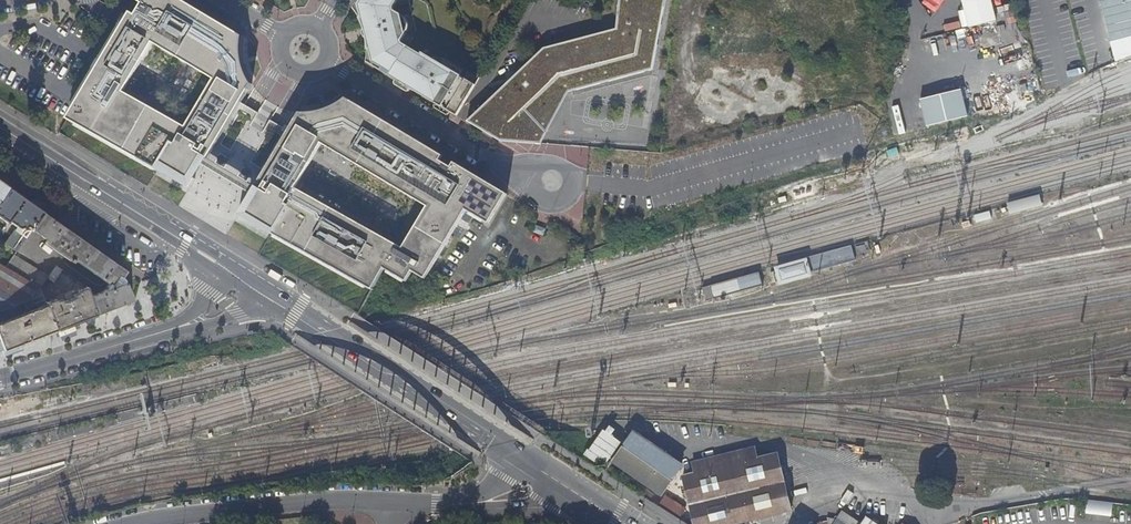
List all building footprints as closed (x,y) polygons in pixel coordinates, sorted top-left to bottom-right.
[(197,164),(202,155),(207,158),(241,102),(251,84),(249,80),(247,76),(244,67),(242,63),(241,55),(241,49),(241,43),(242,35),(183,0),(137,0),(142,3),(135,14),(131,11),(120,29),(67,117),(158,170),(159,168),(158,168),(161,162),(179,173),(178,174),(190,187),(195,178),(190,175),(192,171),(194,172),(195,172),(197,171),(198,170),(199,169),(199,168),(199,166),(198,165),(197,164)] [(354,8),(357,12),(360,17),(363,24),(365,28),(367,34),(368,39),(369,45),(369,49),(367,62),(390,75),(391,73),(399,78),(405,82),(404,83),(419,92),(420,90),(430,96),(429,98),(457,115),(475,85),(422,53),(421,55),(402,44),(401,41),(405,34),(401,15),(394,11),(393,8),(398,0),(358,0),(354,8)] [(540,144),(548,129),(543,126),(520,108),(556,75),(561,94),(653,70),(666,0),(619,0),(616,29),(544,48),(466,120),(499,140),(540,144)] [(945,4),(942,0),(929,0),(936,11),(945,4)] [(993,0),(965,0),(963,0),(965,10),(960,11),(964,29),(998,21),(993,0)] [(1113,43),(1130,38),(1130,0),(1101,0),(1113,43)] [(556,75),(520,108),(543,126),(561,94),(556,75)] [(960,89),(920,99),(926,126),(967,116),(960,89)] [(375,289),(374,289),(386,268),(408,281),(414,271),(427,278),(467,210),(485,180),(463,167),(455,162),(452,167),(441,160),(444,155),(432,148),(430,150),(418,143),(419,140),(347,97),(346,99),(342,101),(337,104),(331,107),(328,109),(321,111),(316,112),(310,112),(304,113),(301,112),(292,127),(287,124),(283,130),(288,133),(256,186),(261,190),(256,199),(254,198),(253,198),(251,199),(250,200),(249,201),(249,202),(250,204),(250,205),(251,206),(249,210),(244,207),(239,214),(256,220),(256,219),(274,229),(273,232),(272,231),(271,232),(374,290),(375,289)] [(432,148),(419,140),(418,143),(430,150),(432,148)] [(452,167),(455,162),(444,155),(441,160),(452,167)] [(467,210),(489,223),(507,193),(485,180),(467,210)] [(8,189),(0,183),(0,201),(8,189)] [(6,223),(1,230),(10,236),(4,244),(16,252),(32,230),(43,213),(42,212),(28,203),(8,189),(0,201),(0,219),(6,223)] [(33,196),(28,203),(42,212),(46,206),(33,196)] [(43,213),(32,230),(46,240),(45,243),(72,262),(74,260),(109,284),(103,292),(90,297),(97,314),(132,301),(125,285),(125,283),(121,278),(125,272),(43,213)] [(536,225),(534,231),(543,235),(545,228),(536,225)] [(775,282),(854,260),(851,246),(801,260),(801,263),(772,271),(775,282)] [(47,277),(13,256),(5,268),(39,288),(46,279),(47,277)] [(0,265),(0,309),(22,301),(29,299),(39,288),(5,268),(0,265)] [(47,277),(46,279),(52,283),(62,270),(55,265),(47,277)] [(762,285),(758,272),(702,287),(706,301),(762,285)] [(56,299),(45,302),(46,304),(56,329),(57,329),(73,323),(97,314),(90,297),(86,287),(78,281),(71,291),(73,297),(62,301),(61,299),(56,300),(56,299)] [(45,302),(39,288),(29,299),(35,305),(38,307),(46,304),(45,302)] [(29,299),(22,301),(25,309),(35,305),(29,299)] [(2,349),(5,348),(21,342),(56,329),(46,304),(38,307),(5,320),(0,309),(0,343),(2,349)] [(73,323),(57,329),(60,336),(76,330),(73,323)] [(678,466),(633,431),(613,460),(656,497),(678,466)] [(695,472),(683,475),(695,523),(728,523),(790,509),(777,451),(760,456),(759,449),(756,450),(754,446),(700,459),(702,470),(695,472)] [(702,470),(700,459),(692,460),(695,472),(702,470)] [(682,517),(687,507),(664,495),(659,504),(682,517)] [(1112,514),(1113,501),(1088,500),(1087,513),(1112,514)] [(832,523),(850,523),(838,516),(832,523)]
